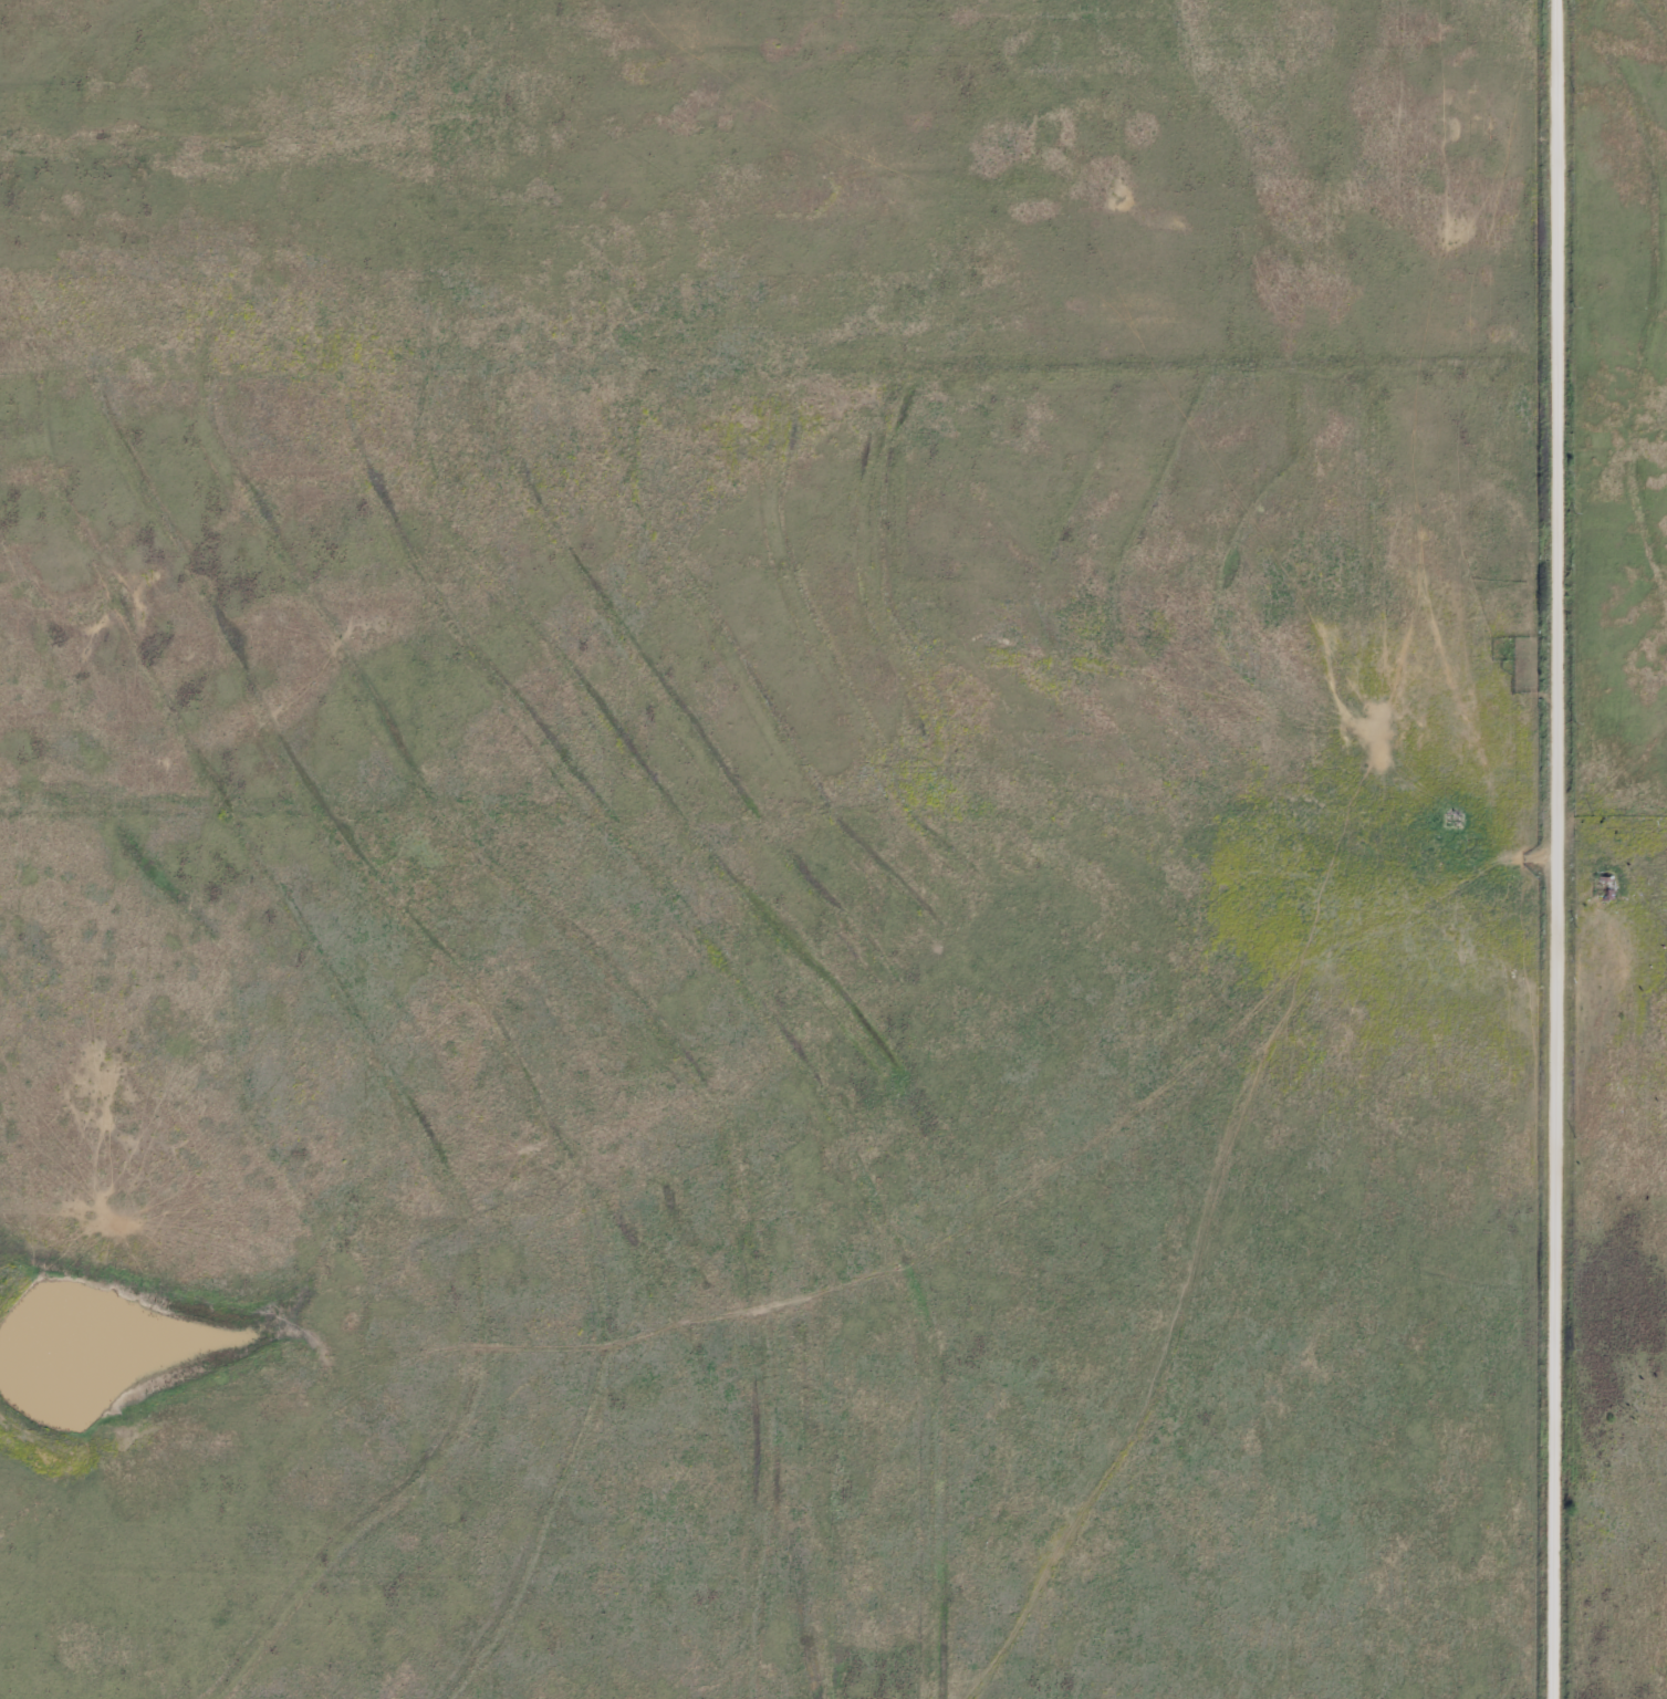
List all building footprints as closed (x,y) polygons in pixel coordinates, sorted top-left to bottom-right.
[(1592,874),(1592,899),(1607,899),(1607,874),(1592,874)]
